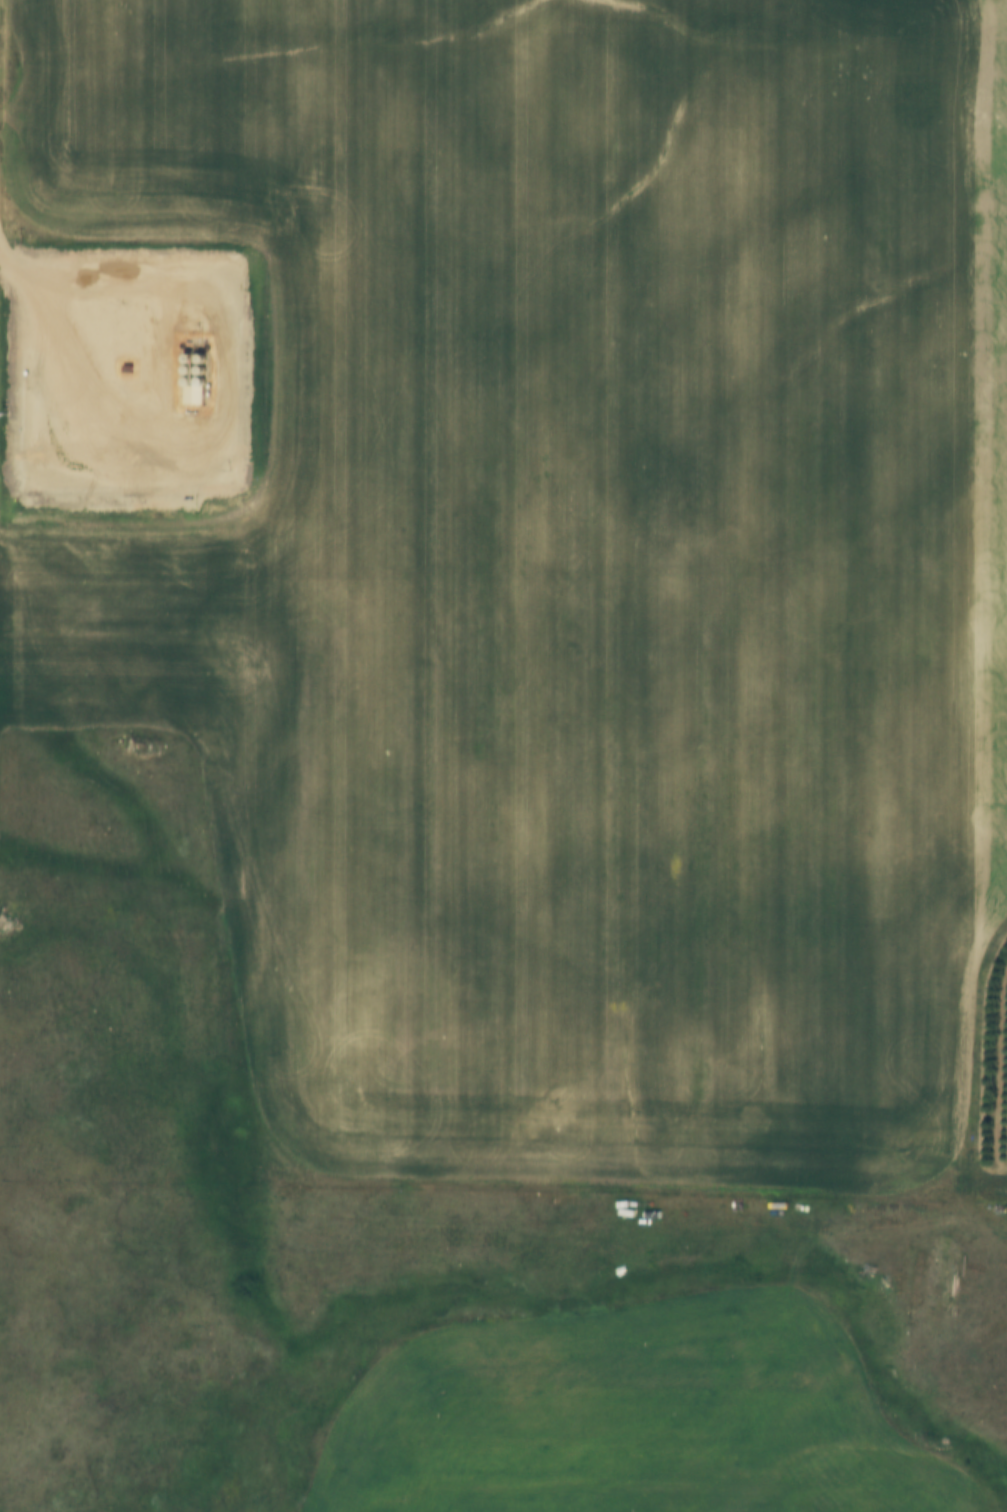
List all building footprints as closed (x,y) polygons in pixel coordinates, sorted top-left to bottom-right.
[(183,405),(202,405),(202,366),(192,366),(192,381),(183,381),(183,405)]
